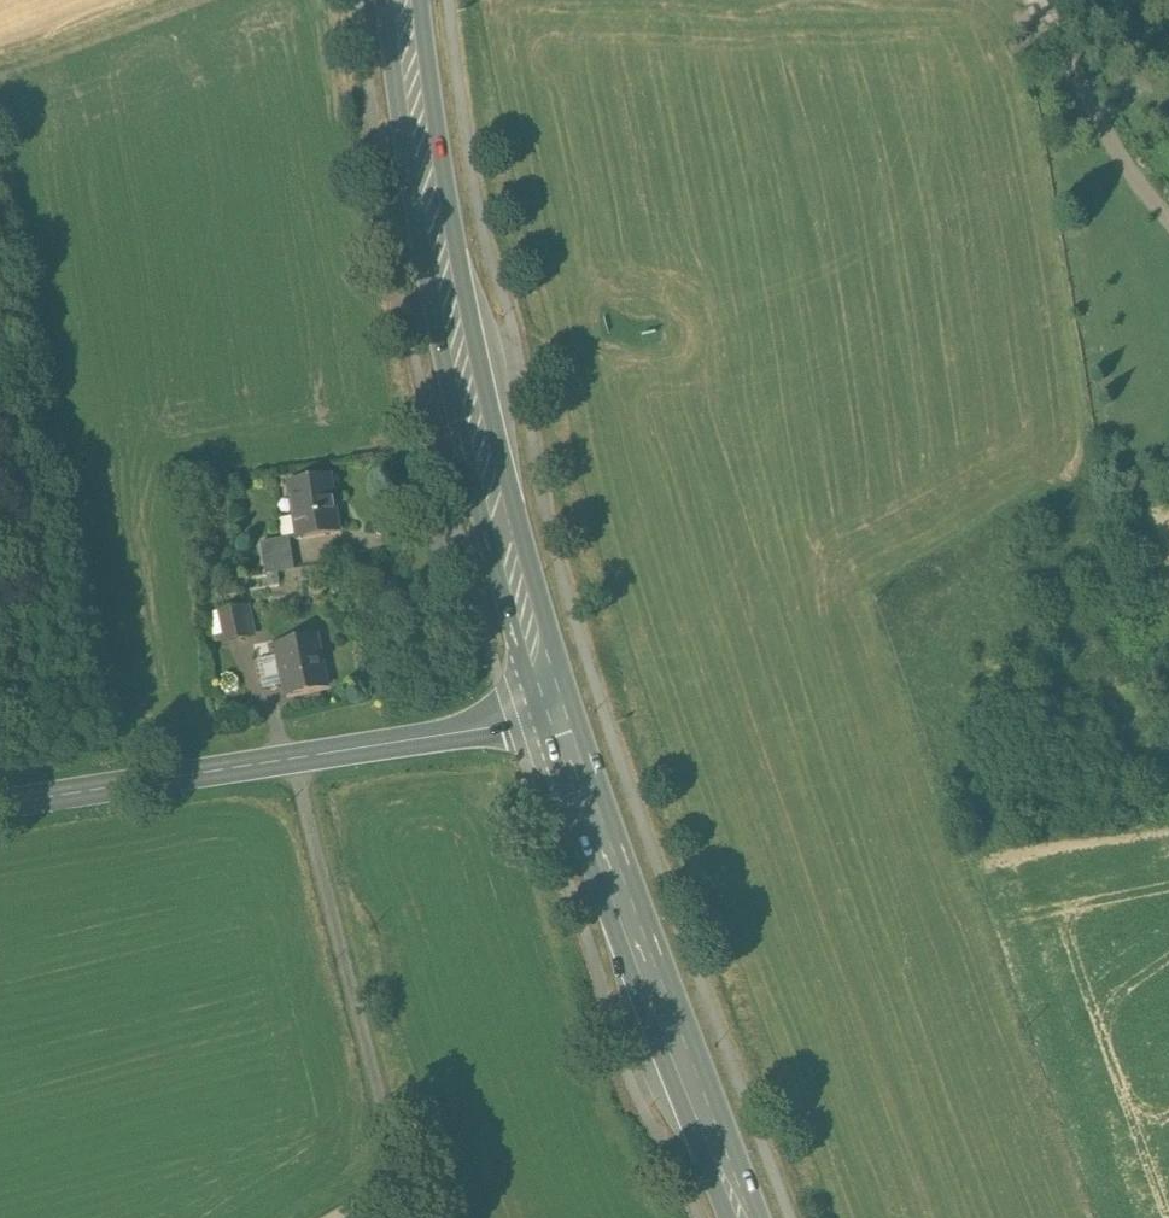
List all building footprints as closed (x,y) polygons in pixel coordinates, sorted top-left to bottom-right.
[(330,476),(289,483),(298,537),(339,531),(330,476)] [(288,538),(261,543),(266,574),(293,569),(288,538)] [(243,606),(219,611),(226,641),(250,635),(243,606)] [(317,636),(276,645),(282,671),(287,694),(327,686),(317,636)] [(276,645),(262,648),(267,674),(282,671),(276,645)]
